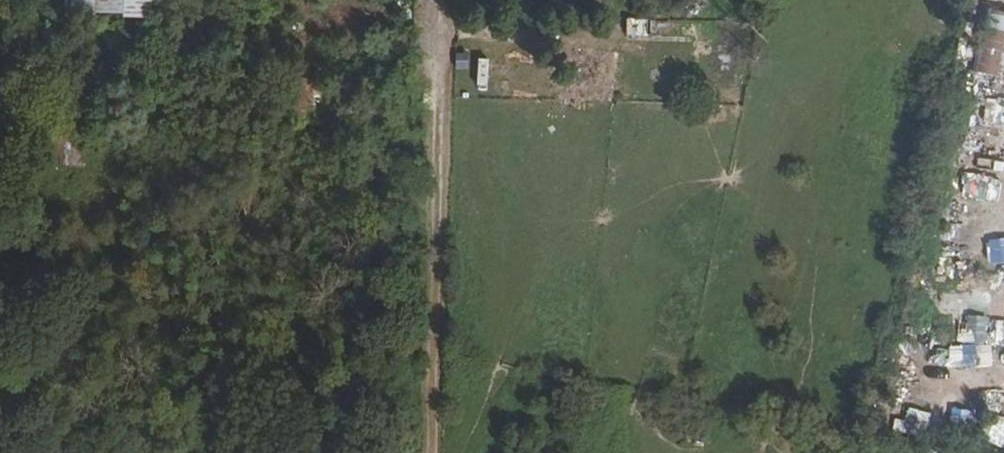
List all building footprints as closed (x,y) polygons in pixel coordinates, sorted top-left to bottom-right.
[(96,16),(151,16),(151,0),(96,0),(96,16)] [(976,69),(1003,75),(1003,14),(988,11),(976,69)] [(696,84),(736,85),(736,20),(625,19),(625,38),(697,38),(696,84)] [(568,101),(617,103),(619,52),(571,50),(568,101)] [(305,120),(308,110),(313,91),(315,82),(291,75),(280,114),(305,120)] [(313,91),(308,110),(319,112),(324,94),(313,91)] [(52,133),(44,161),(84,172),(93,145),(52,133)]
